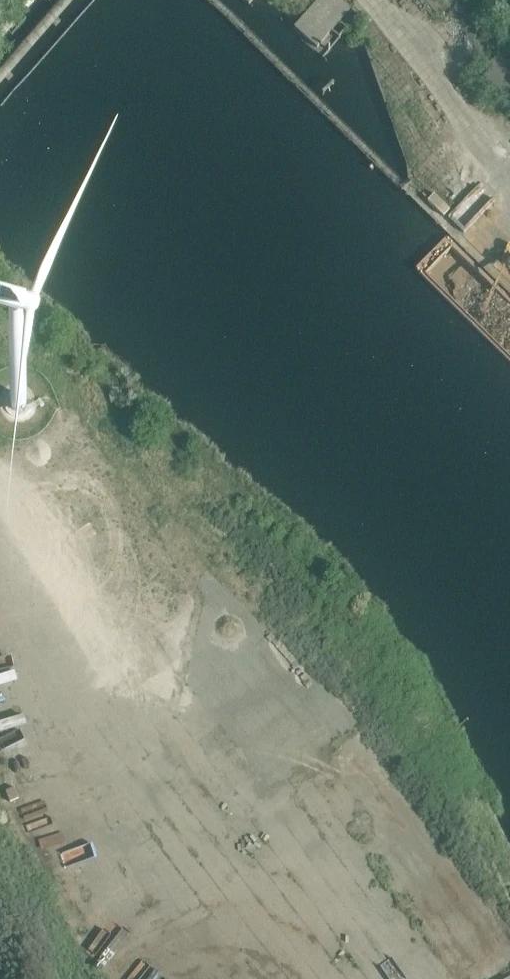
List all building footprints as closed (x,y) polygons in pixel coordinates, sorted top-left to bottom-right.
[(292,28),(316,49),(317,48),(323,54),(350,22),(354,26),(361,17),(343,0),(316,0),(292,28)] [(10,401),(10,403),(10,405),(10,406),(11,408),(12,409),(13,410),(15,411),(16,411),(18,411),(19,411),(21,411),(22,410),(24,409),(25,408),(25,406),(26,405),(26,403),(26,401),(25,400),(25,398),(24,397),(22,396),(21,395),(19,395),(18,395),(16,395),(15,395),(13,396),(12,397),(11,398),(10,400),(10,401)]
